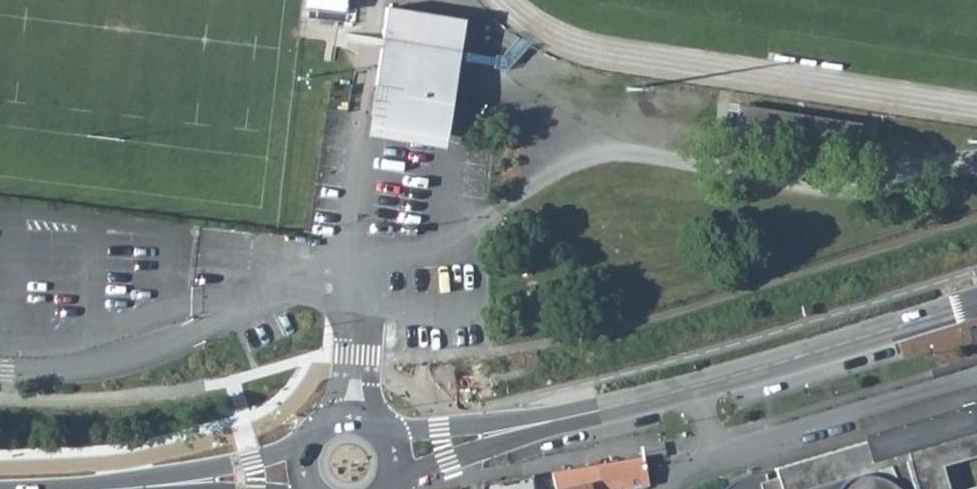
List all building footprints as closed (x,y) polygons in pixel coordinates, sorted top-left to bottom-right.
[(463,23),(385,11),(371,93),(382,94),(377,128),(390,136),(407,140),(427,140),(439,138),(444,104),(449,105),(463,23)] [(471,181),(476,186),(482,181),(477,176),(471,181)] [(863,441),(876,437),(880,445),(969,408),(971,415),(976,414),(972,402),(862,435),(863,441)] [(941,466),(976,455),(976,414),(971,415),(969,408),(880,445),(876,437),(863,441),(773,468),(776,476),(765,480),(763,472),(761,472),(751,473),(747,474),(742,475),(738,477),(734,479),(726,484),(721,488),(948,488),(941,466)] [(600,488),(631,488),(648,486),(643,458),(595,466),(600,488)] [(595,466),(550,473),(554,488),(600,488),(595,466)]
